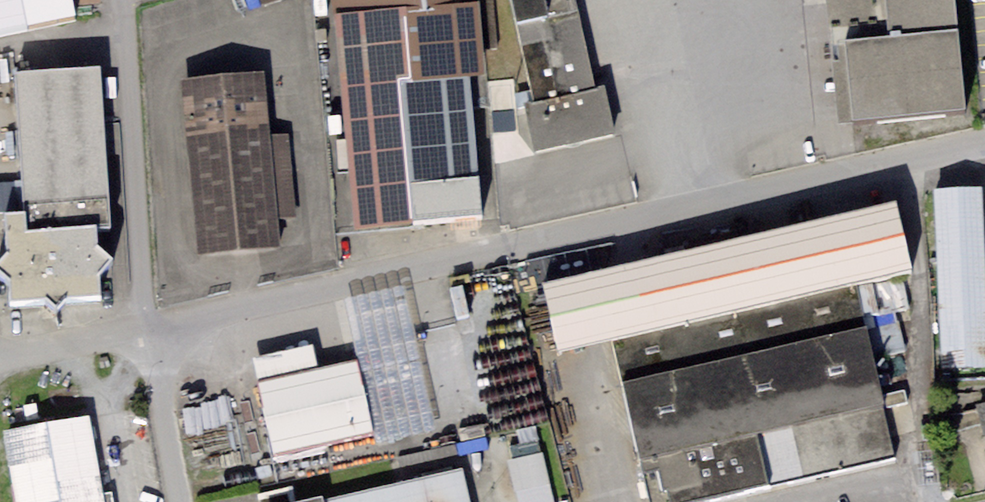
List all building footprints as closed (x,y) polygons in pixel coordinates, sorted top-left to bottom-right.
[(26,36),(19,0),(0,0),(0,42),(26,36)] [(26,36),(76,27),(71,0),(19,0),(26,36)] [(333,18),(340,18),(459,2),(458,0),(331,0),(333,18)] [(340,18),(357,227),(413,220),(402,77),(472,71),(480,71),(479,0),(478,0),(459,2),(340,18)] [(535,101),(595,88),(577,0),(513,0),(535,101)] [(965,110),(955,0),(828,0),(839,122),(965,110)] [(16,73),(24,211),(4,212),(6,253),(0,260),(0,271),(7,278),(8,303),(46,301),(57,311),(67,300),(101,299),(99,272),(112,259),(97,245),(96,228),(110,227),(100,69),(16,73)] [(472,71),(402,77),(413,220),(483,215),(472,71)] [(269,73),(185,81),(202,257),(286,249),(283,218),(300,216),(292,133),(275,134),(269,73)] [(535,101),(524,103),(535,154),(616,137),(604,86),(595,88),(535,101)] [(934,189),(941,367),(984,366),(984,237),(983,188),(934,189)] [(557,356),(614,343),(859,287),(911,275),(895,202),(541,283),(557,356)] [(859,287),(614,343),(648,501),(669,501),(895,455),(859,287)] [(339,304),(353,360),(370,434),(373,447),(437,431),(402,288),(339,304)] [(867,321),(879,360),(908,351),(896,313),(867,321)] [(252,359),(257,382),(317,368),(312,345),(252,359)] [(317,368),(257,382),(274,457),(370,434),(353,360),(317,368)] [(976,405),(984,445),(984,403),(976,405)] [(1,429),(14,501),(108,501),(92,413),(1,429)] [(508,460),(517,501),(552,501),(541,453),(508,460)] [(956,458),(940,461),(947,489),(962,485),(956,458)] [(322,501),(471,501),(463,469),(322,501)] [(291,486),(256,494),(258,501),(295,501),(291,486)]
